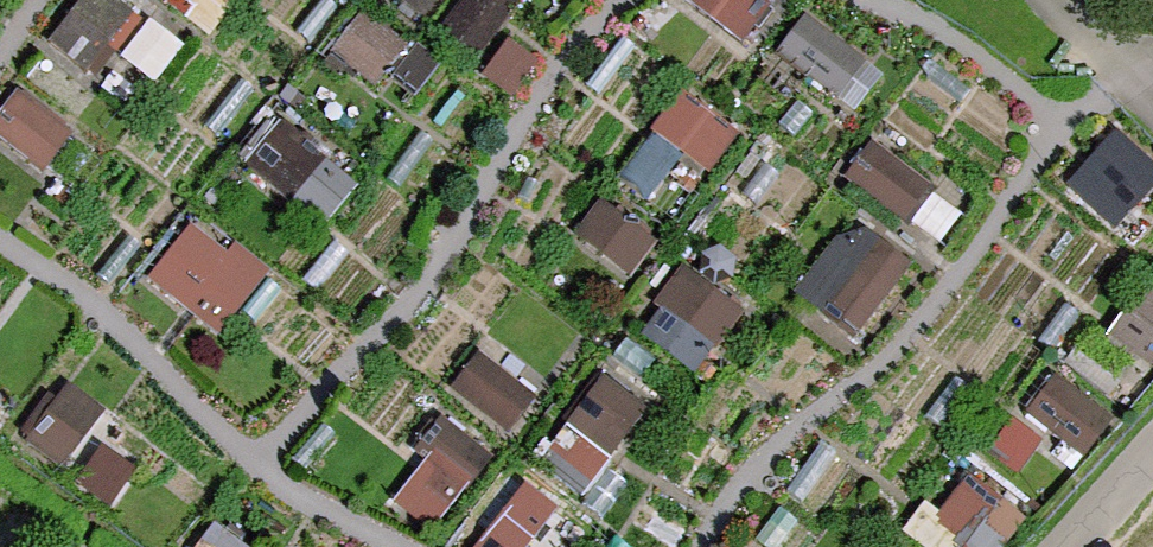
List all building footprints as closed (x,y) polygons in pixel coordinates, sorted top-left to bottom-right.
[(60,46),(107,68),(115,50),(170,76),(192,29),(130,0),(82,0),(60,46)] [(245,0),(173,0),(172,1),(228,31),(245,0)] [(746,36),(779,0),(778,0),(706,0),(746,36)] [(370,7),(340,50),(388,84),(419,42),(370,7)] [(785,52),(865,101),(889,61),(809,12),(785,52)] [(52,164),(79,127),(20,84),(0,111),(0,127),(52,164)] [(688,150),(717,169),(746,123),(689,86),(632,173),(661,192),(688,150)] [(297,113),(254,155),(324,224),(366,182),(297,113)] [(855,181),(941,218),(959,176),(873,139),(855,181)] [(642,266),(663,235),(607,198),(586,229),(642,266)] [(203,209),(154,271),(230,331),(279,269),(203,209)] [(865,213),(804,288),(858,332),(919,256),(865,213)] [(700,367),(751,309),(698,262),(646,320),(700,367)] [(473,351),(458,399),(525,420),(540,372),(473,351)] [(611,368),(574,409),(617,447),(654,405),(611,368)] [(63,386),(27,439),(115,500),(152,447),(63,386)] [(582,493),(618,457),(581,418),(544,453),(582,493)] [(452,422),(401,500),(442,527),(494,449),(452,422)] [(1009,546),(1011,546),(1022,473),(961,463),(950,538),(1009,546)] [(540,539),(558,519),(515,481),(466,536),(478,546),(549,546),(540,539)] [(204,546),(246,546),(228,526),(204,546)]
